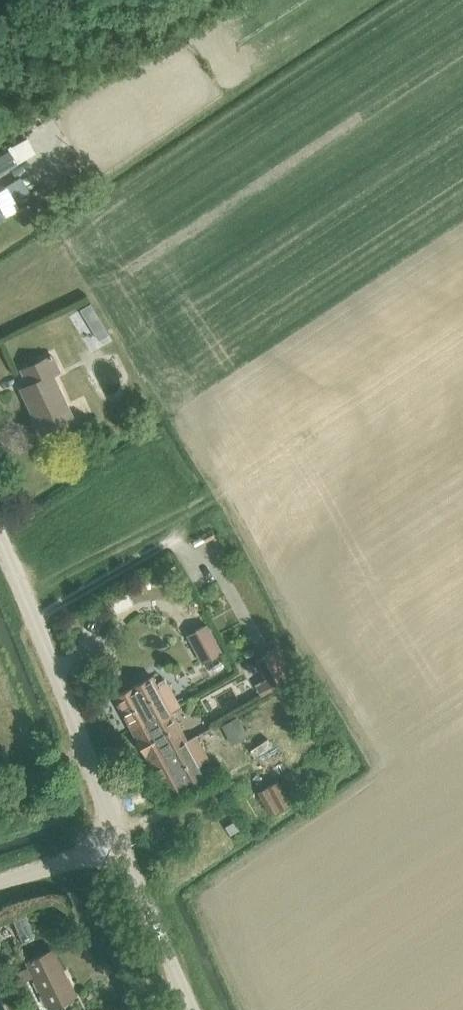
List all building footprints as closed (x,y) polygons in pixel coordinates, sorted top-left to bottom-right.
[(21,177),(5,187),(16,205),(32,194),(21,177)] [(90,303),(80,309),(86,319),(97,313),(90,303)] [(21,388),(43,436),(74,421),(52,374),(59,371),(52,355),(21,369),(28,384),(21,388)] [(221,651),(206,624),(186,635),(201,662),(221,651)] [(261,695),(296,676),(279,645),(254,659),(265,678),(255,683),(261,695)] [(167,682),(158,687),(151,675),(113,696),(131,729),(178,703),(167,682)] [(131,729),(148,761),(186,740),(186,739),(171,711),(180,706),(178,703),(131,729)] [(224,721),(231,740),(248,734),(241,715),(224,721)] [(208,758),(195,735),(186,739),(186,740),(148,761),(167,795),(205,774),(199,762),(208,758)] [(257,792),(269,813),(290,801),(278,780),(257,792)] [(26,961),(49,1007),(75,994),(52,948),(26,961)]
